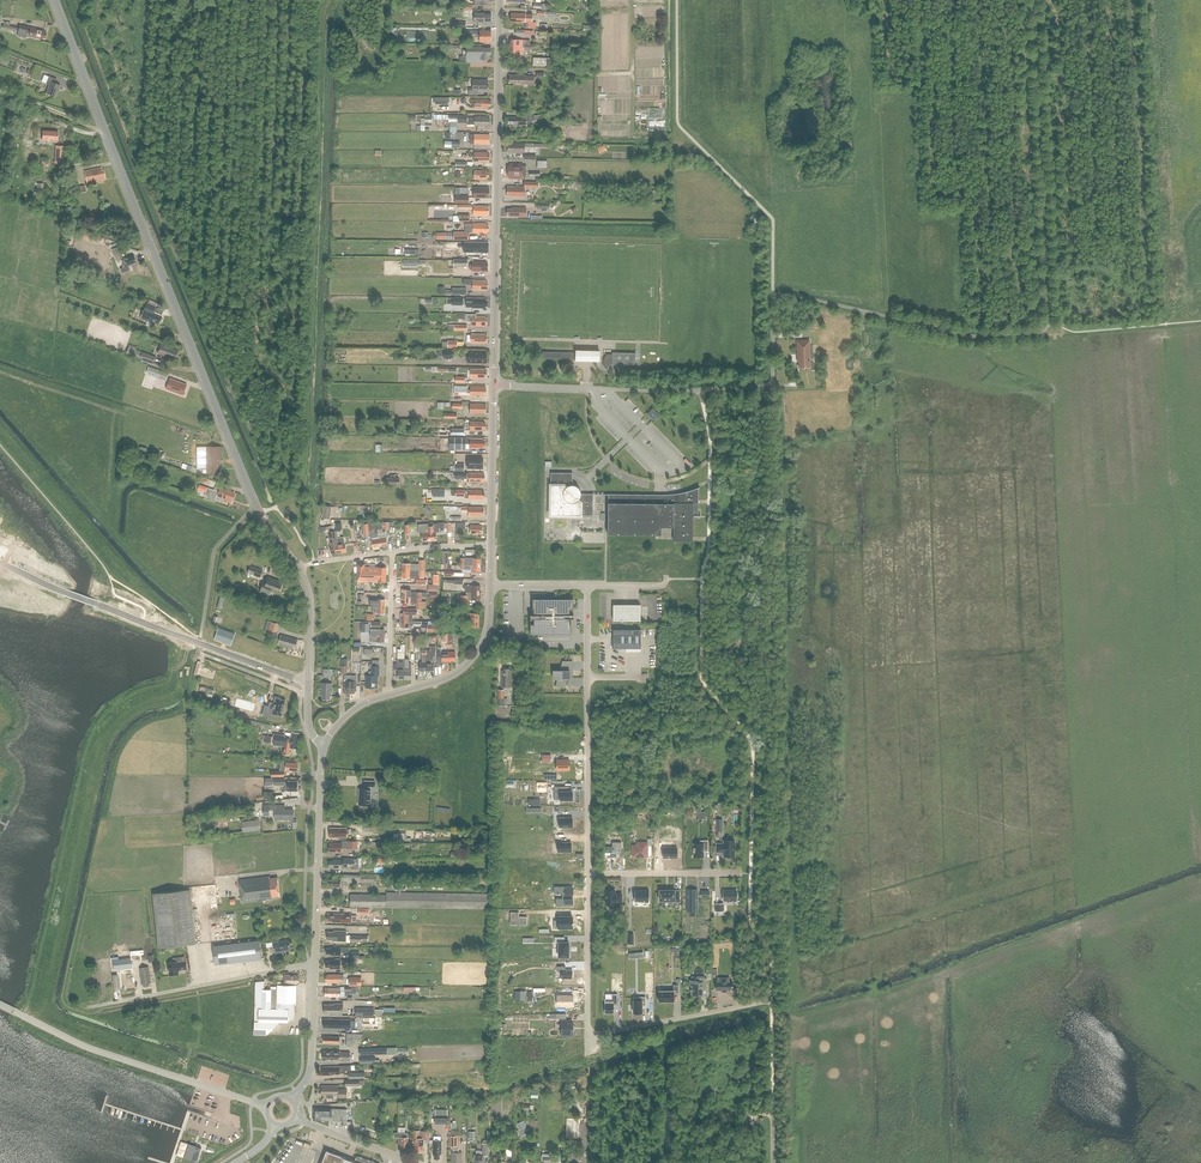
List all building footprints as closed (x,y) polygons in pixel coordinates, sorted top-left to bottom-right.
[(485,21),(491,21),(491,14),(485,14),(485,13),(474,13),(474,22),(485,22),(485,21)] [(516,22),(516,23),(526,23),(526,22),(533,22),(533,15),(526,14),(526,13),(511,13),(511,22),(516,22)] [(594,23),(591,22),(591,26),(583,25),(582,29),(593,30),(594,23)] [(18,31),(18,32),(29,34),(28,36),(28,37),(42,39),(42,37),(45,38),(46,33),(44,32),(44,31),(30,28),(28,28),(19,26),(18,31)] [(491,31),(480,31),(479,42),(491,42),(491,31)] [(530,44),(526,44),(526,47),(523,46),(522,45),(510,45),(510,54),(524,54),(524,50),(533,50),(533,44),(530,44)] [(489,55),(491,55),(491,48),(483,48),(483,47),(467,47),(467,50),(466,56),(466,63),(481,63),(481,60),(489,60),(489,55)] [(534,58),(534,67),(553,67),(554,59),(534,58)] [(526,75),(514,75),(514,77),(510,77),(509,83),(514,83),(514,84),(526,84),(534,84),(534,76),(526,76),(526,75)] [(55,84),(57,79),(49,76),(46,84),(50,85),(47,93),(55,96),(58,89),(59,90),(60,85),(55,84)] [(488,91),(488,80),(473,80),(473,89),(469,89),(469,95),(477,95),(478,90),(488,91)] [(490,107),(490,101),(488,101),(489,99),(475,99),(475,108),(488,108),(488,107),(490,107)] [(509,117),(509,125),(516,125),(516,126),(527,126),(527,121),(534,121),(534,119),(541,119),(541,116),(533,116),(533,114),(527,114),(527,117),(509,117)] [(490,125),(490,119),(488,119),(488,117),(475,117),(475,118),(475,125),(475,126),(488,127),(488,125),(490,125)] [(42,131),(42,140),(57,141),(58,131),(42,131)] [(490,135),(470,135),(470,141),(470,144),(488,144),(488,142),(490,142),(490,135)] [(508,143),(508,153),(525,153),(525,147),(533,147),(533,144),(533,143),(508,143)] [(64,164),(65,146),(56,146),(55,164),(64,164)] [(604,146),(598,149),(600,154),(606,151),(604,146)] [(490,160),(490,154),(488,154),(488,152),(474,152),(474,162),(488,162),(488,160),(490,160)] [(523,164),(510,164),(510,166),(508,166),(508,176),(510,176),(510,178),(522,178),(522,177),(526,177),(526,166),(523,166),(523,164)] [(87,183),(106,179),(104,170),(103,171),(102,167),(85,171),(87,183)] [(489,178),(489,172),(487,172),(487,170),(474,170),(474,180),(487,180),(487,178),(489,178)] [(524,187),(508,187),(507,196),(525,197),(525,187),(538,188),(538,182),(525,182),(524,187)] [(489,198),(489,188),(474,188),(474,197),(489,198)] [(489,214),(489,208),(487,208),(487,206),(474,206),(473,215),(487,215),(487,214),(489,214)] [(526,208),(512,207),(512,209),(507,209),(507,215),(509,215),(509,217),(526,217),(526,208)] [(488,231),(488,226),(487,226),(487,224),(467,224),(467,230),(471,230),(472,231),(473,231),(473,233),(487,233),(487,231),(488,231)] [(464,243),(464,252),(486,253),(486,251),(488,251),(488,245),(486,245),(486,243),(464,243)] [(115,249),(112,250),(114,255),(115,255),(117,260),(121,259),(124,266),(122,267),(120,268),(122,274),(129,271),(127,265),(136,262),(134,257),(126,260),(125,258),(123,259),(119,248),(115,249)] [(454,259),(454,266),(464,267),(467,267),(468,259),(454,259)] [(488,270),(488,263),(486,263),(486,262),(473,262),(473,265),(470,265),(470,270),(472,270),(472,271),(486,271),(486,270),(488,270)] [(472,281),(472,278),(463,278),(463,285),(472,285),(472,290),(486,290),(486,288),(488,288),(488,283),(486,283),(486,281),(472,281)] [(463,302),(463,297),(452,297),(452,300),(452,304),(452,305),(463,305),(463,304),(463,302)] [(486,307),(487,307),(487,301),(486,301),(486,299),(466,299),(466,306),(472,306),(472,309),(486,309),(486,307)] [(159,324),(161,318),(153,315),(156,307),(147,303),(141,319),(154,324),(155,323),(159,324)] [(476,314),(472,314),(466,314),(466,322),(472,322),(472,326),(486,326),(486,324),(487,324),(487,318),(486,318),(486,316),(476,316),(476,314)] [(487,342),(487,336),(485,336),(485,335),(472,334),(472,343),(485,343),(485,342),(487,342)] [(810,340),(797,341),(798,358),(799,358),(799,368),(811,368),(810,340)] [(176,358),(178,352),(173,350),(173,349),(160,345),(157,353),(168,357),(170,356),(176,358)] [(140,359),(142,353),(129,348),(127,354),(140,359)] [(453,350),(443,350),(443,358),(453,358),(453,350)] [(575,361),(600,361),(600,352),(590,352),(590,351),(586,351),(586,352),(576,352),(576,353),(543,352),(543,359),(575,360),(575,361)] [(482,352),(479,352),(468,352),(467,363),(487,363),(487,354),(484,354),(484,352),(482,352)] [(142,353),(140,359),(153,364),(156,358),(142,353)] [(612,359),(612,365),(635,365),(636,353),(615,353),(612,353),(612,359)] [(149,367),(147,373),(167,380),(169,374),(165,373),(149,367)] [(486,377),(486,371),(485,371),(485,369),(471,369),(471,378),(485,379),(485,377),(486,377)] [(169,379),(169,380),(166,389),(183,395),(187,385),(171,380),(169,379)] [(454,386),(454,392),(467,393),(470,393),(470,396),(484,396),(484,394),(486,395),(486,388),(484,388),(484,387),(471,386),(470,390),(468,390),(468,386),(454,386)] [(485,412),(486,406),(484,406),(484,404),(470,404),(470,413),(484,413),(484,412),(485,412)] [(653,408),(647,414),(654,420),(660,415),(653,408)] [(485,429),(485,423),(484,423),(484,422),(470,421),(470,430),(483,431),(483,429),(485,429)] [(450,438),(450,449),(466,449),(466,444),(469,444),(469,439),(470,439),(470,437),(469,437),(466,437),(466,438),(450,438)] [(483,439),(470,439),(469,439),(469,444),(469,448),(483,448),(483,446),(485,446),(485,440),(483,440),(483,439)] [(220,469),(222,469),(222,447),(206,447),(206,468),(207,469),(207,474),(212,474),(212,476),(220,476),(220,469)] [(468,458),(468,468),(476,468),(477,468),(481,469),(481,468),(483,468),(483,458),(468,458)] [(485,481),(485,475),(483,475),(483,473),(469,473),(469,482),(483,483),(483,481),(485,481)] [(551,473),(550,515),(593,516),(593,494),(581,494),(581,491),(579,489),(578,487),(575,486),(573,485),(573,473),(551,473)] [(390,477),(386,477),(386,486),(399,486),(399,477),(395,477),(390,477)] [(199,485),(197,490),(205,493),(207,488),(199,485)] [(233,500),(235,495),(233,495),(234,492),(220,487),(220,488),(215,487),(214,490),(208,488),(205,496),(216,500),(217,497),(226,500),(225,502),(230,504),(231,499),(233,500)] [(608,530),(608,535),(661,535),(661,527),(674,528),(674,541),(693,541),(693,537),(693,520),(693,518),(698,518),(698,516),(698,511),(698,509),(699,504),(699,503),(699,501),(699,500),(699,488),(700,488),(700,487),(694,489),(692,490),(688,491),(684,492),(683,493),(677,494),(675,494),(671,494),(667,495),(665,495),(659,495),(608,494),(608,530)] [(469,490),(469,498),(469,499),(482,500),(482,498),(484,498),(484,492),(483,492),(483,490),(469,490)] [(329,519),(331,506),(324,506),(322,518),(329,519)] [(482,507),(459,507),(458,511),(464,511),(464,512),(469,512),(469,516),(482,516),(482,515),(484,515),(484,509),(482,509),(482,507)] [(380,547),(378,530),(377,527),(377,524),(377,523),(367,523),(367,524),(363,524),(364,535),(371,534),(371,536),(370,536),(371,539),(372,539),(373,548),(380,547)] [(378,530),(383,529),(382,523),(377,524),(377,527),(378,530),(380,547),(387,546),(386,538),(385,531),(383,532),(383,529),(378,530)] [(437,540),(436,532),(439,532),(439,523),(428,523),(428,524),(428,528),(429,541),(437,540)] [(422,541),(429,541),(428,528),(428,524),(418,525),(418,534),(421,533),(422,541)] [(482,533),(482,525),(471,525),(470,533),(477,534),(477,533),(482,533)] [(331,554),(339,553),(336,531),(328,532),(331,554)] [(336,531),(339,553),(346,552),(344,539),(342,540),(341,538),(337,538),(336,531)] [(425,561),(419,560),(419,564),(402,563),(402,571),(413,571),(419,571),(424,571),(425,561)] [(373,575),(386,575),(386,568),(363,567),(363,564),(358,564),(358,570),(358,574),(373,575)] [(260,577),(263,570),(250,565),(248,573),(260,577)] [(386,582),(386,575),(373,575),(358,574),(357,592),(364,592),(365,582),(386,582)] [(270,595),(271,591),(278,593),(282,583),(269,578),(267,582),(264,581),(261,591),(270,595)] [(480,600),(480,593),(466,592),(466,596),(461,596),(461,603),(457,603),(457,606),(468,606),(469,599),(480,600)] [(427,602),(427,599),(427,597),(422,597),(417,597),(401,596),(401,603),(417,604),(416,608),(424,609),(425,602),(427,602)] [(574,619),(574,599),(533,599),(533,610),(534,610),(534,615),(530,615),(530,634),(571,634),(571,624),(570,624),(570,619),(574,619)] [(613,621),(618,621),(640,621),(640,605),(613,605),(613,621)] [(404,609),(404,614),(401,614),(401,621),(413,621),(413,614),(417,614),(417,609),(404,609)] [(271,622),(268,634),(275,635),(278,624),(271,622)] [(384,642),(384,629),(381,629),(381,622),(371,622),(371,637),(376,637),(376,642),(384,642)] [(228,640),(232,629),(221,625),(217,636),(228,640)] [(613,630),(613,649),(641,649),(641,630),(613,630)] [(296,647),(298,640),(281,635),(279,645),(294,649),(294,647),(296,647)] [(426,655),(427,671),(433,671),(433,657),(436,657),(436,646),(431,646),(431,650),(426,650),(426,655)] [(442,659),(442,661),(449,661),(448,652),(442,652),(442,647),(437,647),(438,657),(440,657),(440,659),(442,659)] [(570,679),(570,671),(568,671),(572,661),(562,661),(560,671),(553,671),(551,678),(557,679),(555,687),(565,687),(567,679),(570,679)] [(376,686),(378,686),(378,676),(379,676),(380,666),(372,666),(372,676),(366,675),(365,686),(367,686),(367,688),(376,688),(376,686)] [(338,673),(338,670),(323,669),(323,672),(323,678),(329,678),(329,677),(331,677),(333,673),(338,673)] [(510,669),(504,669),(504,671),(502,671),(502,687),(511,687),(511,671),(510,671),(510,669)] [(252,678),(251,679),(257,681),(256,685),(263,687),(264,681),(252,678)] [(331,700),(331,683),(321,683),(320,699),(331,700)] [(275,715),(281,717),(285,701),(280,700),(280,698),(275,697),(274,703),(275,703),(273,711),(264,708),(263,716),(274,718),(275,715)] [(235,708),(253,712),(255,704),(237,700),(235,708)] [(298,749),(300,733),(293,732),(292,737),(286,736),(274,734),(273,745),(285,747),(284,754),(290,755),(291,748),(298,749)] [(557,761),(557,771),(569,771),(569,761),(557,761)] [(298,771),(299,764),(280,762),(279,771),(272,771),(272,776),(284,776),(284,771),(286,771),(291,772),(291,770),(298,771)] [(297,790),(298,781),(288,780),(288,790),(297,790)] [(359,789),(358,805),(370,806),(371,789),(371,787),(375,787),(375,781),(364,781),(364,786),(364,789),(359,789)] [(555,787),(555,800),(560,800),(560,791),(566,791),(566,787),(555,787)] [(560,791),(560,800),(573,800),(573,791),(566,791),(560,791)] [(285,809),(286,806),(264,805),(263,816),(269,816),(269,810),(276,810),(276,819),(294,819),(294,810),(285,809)] [(214,819),(207,820),(208,827),(215,826),(215,827),(228,826),(227,816),(214,818),(214,819)] [(559,818),(559,827),(572,827),(572,818),(559,818)] [(259,820),(242,822),(243,832),(261,830),(259,820)] [(347,828),(329,828),(329,838),(338,838),(338,839),(346,839),(346,832),(349,832),(349,829),(347,829),(347,828)] [(632,846),(632,857),(648,857),(648,846),(651,846),(651,839),(648,839),(648,842),(640,842),(640,846),(632,846)] [(693,843),(693,857),(704,857),(704,851),(704,848),(708,848),(708,840),(703,840),(699,840),(699,843),(693,843)] [(342,843),(329,843),(329,852),(342,852),(342,848),(357,848),(357,841),(342,841),(342,843)] [(734,857),(734,841),(724,841),(724,844),(716,844),(716,852),(724,852),(724,857),(727,857),(727,858),(731,858),(732,857),(734,857)] [(558,842),(558,852),(571,852),(571,842),(558,842)] [(603,847),(603,857),(617,857),(617,848),(622,848),(622,842),(612,842),(612,847),(603,847)] [(664,848),(664,858),(677,858),(677,848),(664,848)] [(331,867),(331,868),(344,869),(344,867),(351,867),(351,869),(358,869),(359,859),(343,859),(343,860),(334,860),(334,861),(329,861),(329,867),(331,867)] [(485,874),(474,874),(474,888),(485,888),(485,874)] [(268,898),(280,897),(278,878),(270,879),(269,877),(239,880),(242,903),(262,901),(268,900),(268,898)] [(555,887),(555,894),(563,894),(563,899),(557,899),(557,906),(574,906),(574,899),(572,899),(572,894),(574,894),(574,887),(555,887)] [(674,888),(659,888),(659,898),(673,898),(673,899),(678,899),(678,889),(674,889),(674,888)] [(190,890),(153,894),(158,947),(196,943),(190,890)] [(615,894),(615,890),(605,890),(605,896),(606,896),(606,905),(615,905),(615,903),(622,903),(622,894),(615,894)] [(635,890),(635,901),(649,901),(649,890),(635,890)] [(687,890),(687,907),(697,907),(697,890),(687,890)] [(735,900),(736,900),(736,892),(727,892),(727,890),(723,890),(723,900),(724,900),(724,901),(728,901),(728,900),(731,900),(731,901),(735,901),(735,900)] [(386,895),(350,894),(350,907),(490,909),(490,894),(386,892),(386,895)] [(511,912),(510,925),(527,925),(527,916),(519,916),(519,912),(511,912)] [(342,915),(342,914),(329,914),(329,915),(327,915),(327,921),(332,921),(332,922),(342,922),(342,919),(342,915)] [(342,919),(342,922),(351,923),(352,914),(342,914),(342,915),(342,919)] [(559,917),(559,928),(573,928),(573,917),(559,917)] [(344,937),(344,931),(336,931),(336,933),(328,932),(328,934),(327,934),(327,938),(328,938),(328,941),(339,942),(339,943),(348,944),(349,937),(344,937)] [(272,953),(291,949),(289,939),(274,942),(274,946),(270,947),(272,953)] [(259,940),(213,946),(215,965),(262,959),(259,940)] [(559,943),(559,957),(569,957),(569,942),(565,942),(559,942),(559,943)] [(131,958),(113,960),(114,970),(132,968),(131,958)] [(179,971),(188,970),(187,961),(178,962),(177,961),(175,960),(169,961),(168,962),(166,963),(167,970),(169,970),(169,976),(179,975),(179,971)] [(344,960),(340,960),(330,960),(330,961),(326,961),(326,967),(332,967),(332,968),(340,969),(340,964),(344,964),(344,963),(349,963),(349,960),(344,960)] [(557,966),(557,970),(561,970),(561,978),(572,978),(572,970),(565,970),(565,966),(557,966)] [(149,983),(151,983),(150,967),(140,968),(142,984),(144,984),(144,986),(150,985),(149,983)] [(326,976),(326,981),(328,981),(328,983),(340,983),(340,974),(328,974),(328,976),(326,976)] [(299,984),(299,976),(285,975),(284,983),(281,983),(281,982),(278,982),(277,990),(264,990),(264,982),(255,982),(254,1034),(267,1035),(279,1022),(289,1023),(289,1021),(292,1021),(294,1018),(295,1012),(292,1010),(295,1008),(295,1003),(296,1003),(297,986),(294,986),(294,984),(299,984)] [(362,977),(349,978),(349,986),(362,986),(362,977)] [(690,980),(690,985),(691,985),(691,989),(691,990),(691,994),(698,994),(698,995),(702,995),(702,991),(706,991),(707,991),(707,978),(699,978),(699,982),(698,982),(698,980),(690,980)] [(716,981),(716,990),(722,990),(723,990),(723,989),(727,989),(727,990),(732,990),(732,986),(733,986),(733,985),(732,985),(733,981),(730,981),(723,981),(723,978),(717,978),(717,981),(716,981)] [(659,992),(659,1002),(674,1002),(674,994),(679,994),(679,986),(674,986),(674,992),(659,992)] [(325,990),(325,995),(328,995),(328,996),(335,997),(335,996),(340,996),(341,989),(329,988),(329,990),(325,990)] [(515,992),(515,1000),(525,999),(525,991),(515,992)] [(605,999),(605,1013),(614,1013),(614,1005),(618,1005),(617,994),(612,994),(612,999),(605,999)] [(558,995),(558,1005),(573,1005),(574,995),(558,995)] [(633,997),(633,1013),(642,1013),(642,1005),(646,1005),(646,997),(642,997),(633,997)] [(325,1004),(324,1014),(330,1014),(330,1015),(343,1016),(343,1004),(334,1004),(334,1005),(325,1004)] [(351,1028),(351,1020),(328,1019),(328,1021),(324,1021),(324,1026),(326,1026),(326,1028),(340,1028),(340,1027),(343,1027),(343,1028),(351,1028)] [(562,1023),(562,1033),(568,1033),(568,1035),(572,1035),(572,1021),(568,1021),(568,1023),(562,1023)] [(353,1034),(347,1033),(346,1045),(353,1046),(353,1044),(355,1044),(355,1039),(362,1039),(362,1034),(353,1034)] [(326,1068),(323,1068),(323,1074),(325,1074),(325,1075),(332,1075),(332,1074),(340,1074),(345,1073),(345,1071),(351,1071),(351,1066),(340,1066),(326,1067),(326,1068)] [(322,1086),(322,1094),(324,1094),(324,1096),(327,1096),(327,1098),(334,1098),(334,1096),(338,1096),(338,1098),(347,1098),(347,1092),(342,1091),(342,1090),(339,1090),(339,1086),(322,1086)] [(314,1109),(314,1121),(347,1122),(347,1109),(341,1109),(314,1109)] [(524,1121),(517,1125),(519,1130),(524,1127),(526,1132),(529,1131),(524,1121)] [(519,1130),(517,1131),(518,1134),(517,1134),(518,1137),(521,1135),(522,1136),(527,1134),(526,1132),(524,1127),(519,1130)] [(415,1145),(414,1151),(423,1151),(424,1139),(430,1139),(430,1131),(414,1130),(413,1142),(412,1142),(412,1145),(415,1145)] [(402,1145),(402,1147),(407,1147),(407,1143),(409,1143),(409,1138),(408,1138),(408,1133),(395,1132),(394,1138),(401,1138),(401,1145),(402,1145)] [(435,1152),(434,1158),(440,1159),(440,1154),(441,1154),(441,1141),(433,1141),(433,1152),(435,1152)] [(189,1144),(184,1158),(185,1159),(197,1162),(202,1148),(194,1145),(190,1144),(189,1144)] [(475,1162),(485,1162),(485,1160),(483,1160),(484,1156),(488,1156),(488,1144),(484,1144),(483,1144),(482,1155),(476,1155),(475,1162)] [(326,1150),(322,1162),(378,1162),(356,1155),(354,1161),(326,1150)] [(462,1152),(452,1152),(452,1162),(462,1162),(462,1152)] [(581,1154),(572,1153),(570,1161),(580,1162),(581,1154)]
